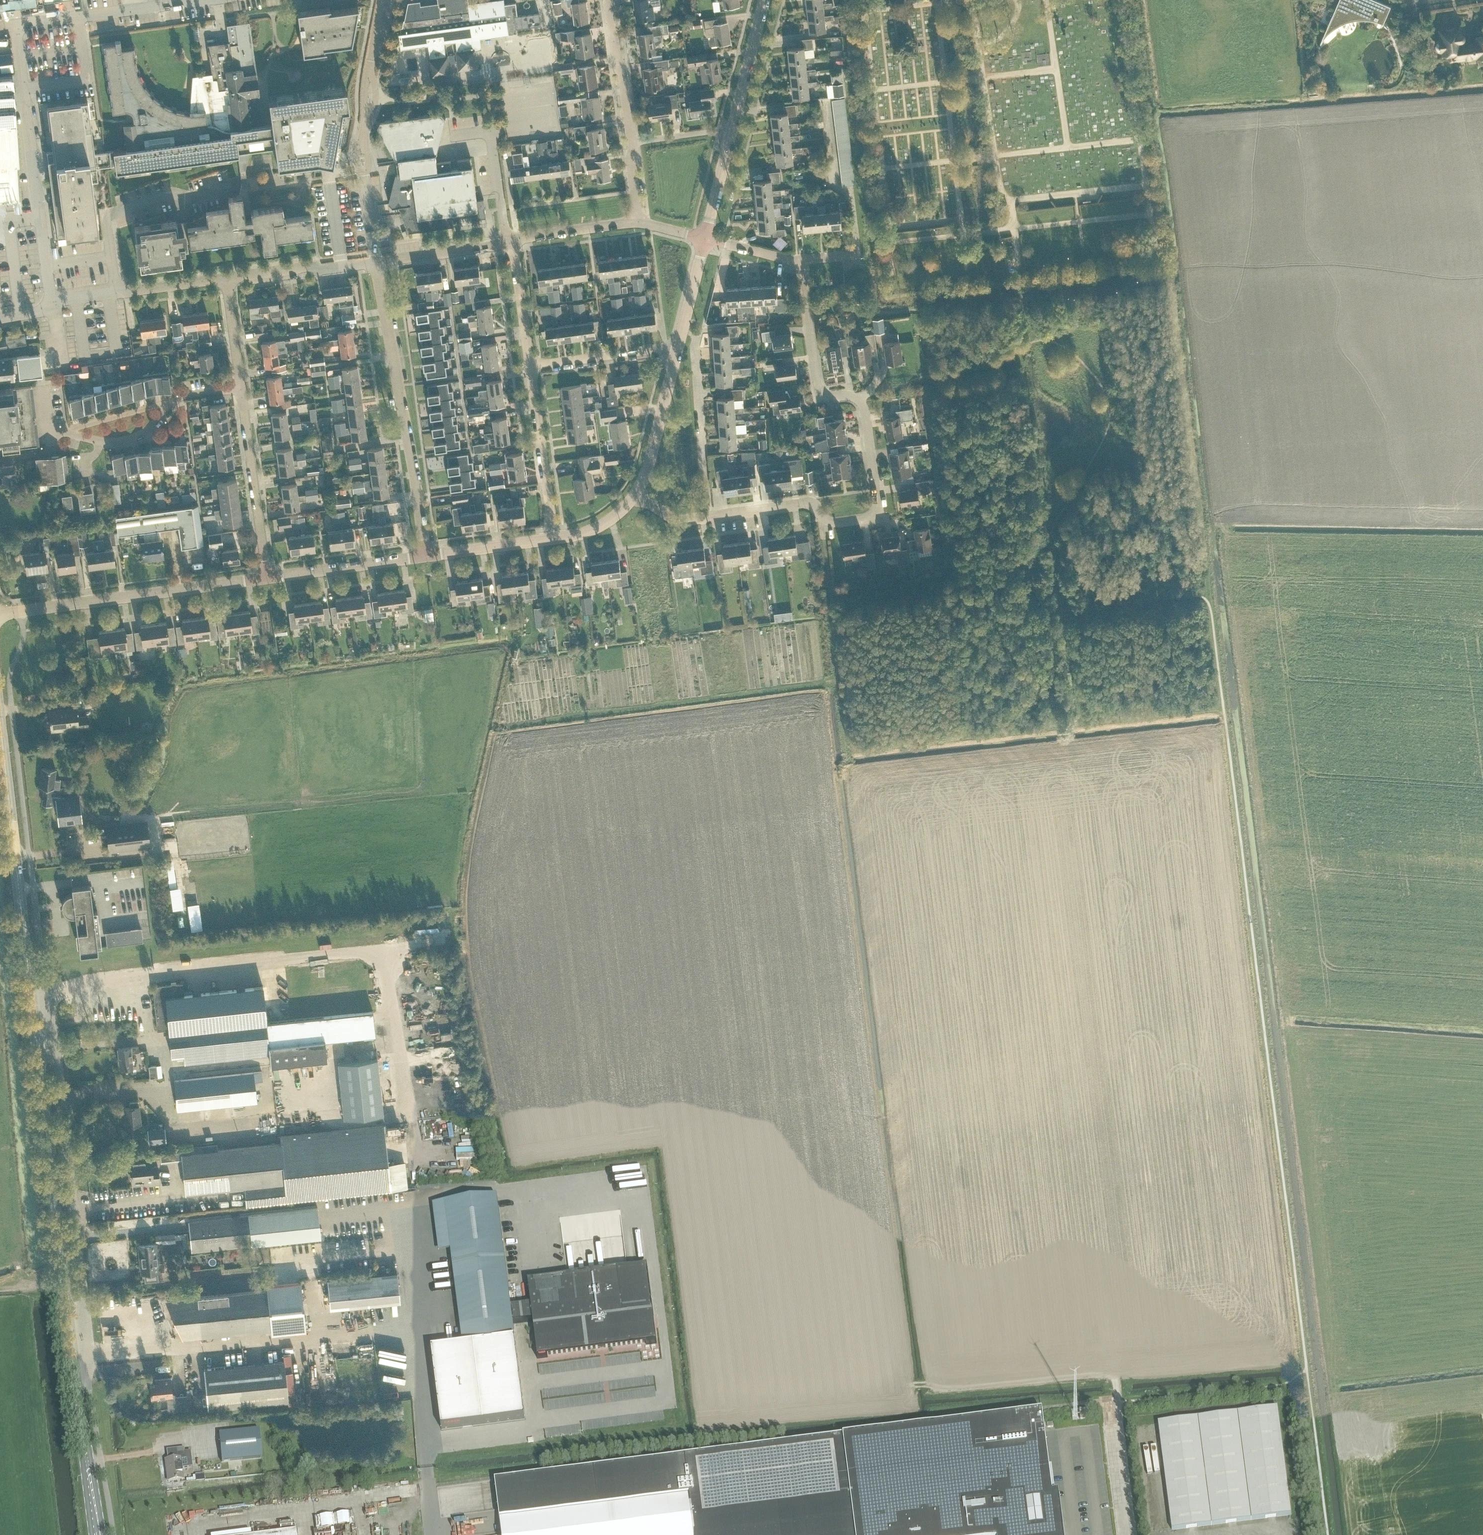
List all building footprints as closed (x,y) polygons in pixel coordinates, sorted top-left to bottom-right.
[(397,42),(400,42),(401,48),(415,47),(415,46),(430,44),(432,58),(428,58),(431,78),(450,75),(448,56),(446,56),(444,42),(455,40),(457,49),(456,49),(459,69),(478,66),(475,47),(480,46),(479,37),(517,32),(517,28),(541,25),(539,12),(518,15),(516,2),(505,4),(504,0),(491,0),(469,3),(468,0),(438,0),(438,3),(421,6),(420,2),(408,3),(405,19),(404,28),(401,28),(401,27),(400,27),(401,33),(399,33),(400,37),(398,37),(397,42)] [(579,1),(579,0),(567,0),(567,6),(572,5),(574,23),(589,21),(587,0),(579,1)] [(660,4),(660,0),(634,0),(637,20),(654,18),(653,5),(660,4)] [(721,10),(726,9),(725,7),(739,5),(738,0),(718,0),(713,1),(714,11),(721,10)] [(1327,27),(1331,29),(1333,28),(1334,27),(1336,26),(1337,25),(1339,25),(1340,24),(1342,23),(1343,22),(1345,22),(1346,21),(1348,21),(1350,20),(1351,20),(1353,19),(1355,19),(1356,19),(1358,19),(1360,18),(1361,18),(1363,18),(1365,18),(1367,19),(1368,19),(1370,19),(1372,19),(1373,20),(1375,20),(1377,20),(1378,21),(1379,21),(1380,21),(1381,22),(1383,23),(1390,6),(1389,6),(1375,0),(1338,0),(1335,7),(1332,14),(1328,24),(1327,27)] [(563,13),(561,1),(553,2),(555,14),(563,13)] [(825,17),(824,15),(823,7),(832,6),(832,2),(823,3),(823,5),(807,7),(808,19),(825,17)] [(350,28),(353,28),(357,6),(317,11),(317,8),(306,9),(307,13),(299,14),(298,10),(296,10),(302,53),(325,49),(325,48),(323,49),(323,46),(351,42),(351,40),(347,41),(350,28)] [(825,20),(832,19),(833,23),(839,22),(838,16),(840,15),(839,11),(833,12),(833,14),(824,15),(825,17),(808,19),(810,32),(826,30),(825,20)] [(717,44),(730,43),(727,22),(718,23),(717,18),(704,20),(707,36),(711,36),(711,37),(709,39),(710,44),(711,45),(717,44)] [(132,116),(133,123),(123,124),(124,131),(126,142),(124,142),(125,149),(112,150),(114,165),(115,165),(115,172),(237,155),(239,170),(240,174),(241,183),(247,182),(245,169),(247,151),(274,148),(277,167),(317,162),(335,165),(338,150),(341,132),(343,125),(344,118),(340,118),(342,110),(348,109),(345,89),(268,100),(271,123),(263,124),(256,75),(249,22),(226,25),(229,49),(223,50),(223,49),(216,50),(215,44),(207,45),(212,79),(196,83),(199,110),(189,110),(184,111),(176,110),(171,107),(163,104),(159,101),(153,96),(149,92),(144,85),(142,81),(138,73),(137,68),(135,60),(134,55),(133,47),(121,49),(119,40),(115,41),(115,43),(102,45),(112,112),(124,111),(125,110),(126,110),(127,111),(128,111),(129,111),(129,112),(130,112),(130,113),(131,113),(131,114),(132,114),(132,115),(132,116)] [(669,33),(669,32),(667,23),(647,26),(648,33),(639,34),(642,55),(654,53),(653,45),(656,44),(661,40),(660,34),(669,33)] [(577,56),(593,54),(591,33),(583,34),(582,29),(556,32),(557,40),(571,38),(571,41),(575,41),(577,56)] [(1404,37),(1400,29),(1391,33),(1393,38),(1397,36),(1399,39),(1404,37)] [(1460,33),(1460,31),(1456,29),(1442,31),(1443,39),(1440,40),(1439,40),(1438,40),(1438,41),(1437,41),(1437,42),(1436,42),(1436,43),(1436,44),(1436,45),(1436,46),(1436,47),(1436,48),(1437,48),(1438,49),(1439,50),(1440,50),(1441,50),(1442,50),(1443,55),(1459,53),(1460,58),(1478,55),(1479,58),(1482,58),(1482,36),(1475,37),(1476,42),(1461,44),(1461,39),(1462,39),(1463,38),(1463,37),(1463,36),(1463,35),(1462,34),(1461,33),(1460,33)] [(805,59),(805,57),(804,49),(813,48),(812,38),(800,39),(801,47),(788,48),(789,61),(805,59)] [(10,53),(0,54),(0,71),(12,70),(10,53)] [(703,81),(720,79),(717,59),(709,60),(707,60),(706,53),(688,56),(683,56),(684,66),(689,65),(689,66),(701,65),(703,81)] [(807,71),(807,69),(806,62),(815,61),(814,56),(805,57),(805,59),(789,61),(791,73),(807,71)] [(647,89),(659,88),(663,87),(665,84),(662,69),(669,68),(668,59),(663,59),(653,61),(651,61),(652,68),(644,69),(647,89)] [(574,72),(573,61),(560,63),(562,73),(574,72)] [(583,87),(598,85),(595,64),(577,67),(579,80),(582,79),(583,87)] [(808,83),(808,82),(807,74),(816,73),(815,68),(807,69),(807,71),(791,73),(792,85),(808,83)] [(19,201),(16,167),(19,167),(16,132),(15,107),(13,91),(14,91),(12,73),(0,74),(0,202),(19,201)] [(808,86),(817,85),(817,81),(808,82),(808,83),(792,85),(793,98),(809,96),(808,86)] [(844,95),(843,82),(832,84),(834,96),(844,95)] [(699,113),(712,112),(710,99),(715,99),(714,89),(701,91),(702,100),(689,102),(690,107),(688,107),(687,107),(688,114),(689,114),(689,118),(688,118),(688,119),(692,118),(692,117),(699,116),(699,118),(699,117),(699,113)] [(602,116),(599,96),(589,97),(589,91),(579,93),(580,93),(568,95),(558,96),(559,102),(569,101),(581,99),(583,117),(585,119),(602,116)] [(671,107),(678,106),(676,93),(665,95),(666,102),(649,104),(651,119),(661,117),(662,119),(673,117),(671,107)] [(114,165),(112,150),(97,152),(95,152),(94,153),(87,101),(46,107),(54,165),(48,166),(57,236),(98,231),(90,168),(97,167),(99,167),(114,165)] [(789,125),(789,123),(788,116),(797,115),(795,104),(783,105),(784,113),(771,114),(773,127),(789,125)] [(437,155),(446,118),(445,118),(442,115),(442,114),(439,114),(380,122),(380,123),(378,127),(396,160),(397,160),(399,160),(401,174),(396,175),(395,174),(388,203),(389,203),(392,207),(399,206),(410,234),(411,234),(410,232),(453,226),(452,218),(450,203),(477,200),(472,166),(471,158),(458,159),(459,168),(451,169),(450,161),(451,161),(451,160),(437,162),(437,155)] [(790,137),(790,136),(789,128),(798,127),(797,122),(789,123),(789,125),(773,127),(774,139),(790,137)] [(592,150),(606,148),(604,127),(591,129),(590,124),(573,127),(575,139),(586,137),(587,132),(590,132),(592,150)] [(792,150),(792,148),(791,140),(799,139),(799,135),(790,136),(790,137),(774,139),(776,152),(792,150)] [(548,147),(547,140),(537,142),(538,153),(543,153),(543,148),(548,147)] [(792,152),(801,151),(800,147),(792,148),(792,150),(776,152),(777,164),(793,162),(792,152)] [(514,163),(524,161),(523,156),(522,151),(513,153),(514,163)] [(524,161),(524,167),(526,179),(540,177),(541,177),(539,165),(538,165),(530,166),(528,155),(523,156),(524,161)] [(598,181),(611,179),(608,159),(599,160),(599,155),(582,157),(583,164),(587,163),(588,172),(597,171),(598,181)] [(556,175),(570,173),(569,161),(555,163),(556,175)] [(542,177),(556,175),(555,163),(540,164),(542,177)] [(512,181),(526,179),(524,167),(510,169),(512,181)] [(772,192),(772,190),(771,182),(780,181),(779,171),(767,172),(768,179),(755,181),(756,193),(772,192)] [(134,225),(136,243),(140,267),(155,265),(155,264),(154,264),(154,261),(160,260),(160,264),(161,264),(160,260),(166,259),(167,263),(166,263),(166,264),(181,262),(180,249),(184,248),(183,242),(188,242),(189,247),(247,239),(246,229),(248,228),(249,234),(254,233),(253,228),(259,227),(263,250),(263,247),(267,247),(268,250),(276,249),(275,240),(313,235),(311,219),(302,220),(302,216),(310,215),(283,218),(281,205),(250,210),(247,182),(241,183),(239,195),(227,196),(229,207),(205,210),(206,214),(192,220),(193,221),(176,223),(176,220),(155,222),(134,225)] [(773,204),(773,202),(772,195),(781,194),(781,189),(772,190),(772,192),(756,193),(757,206),(773,204)] [(486,217),(485,209),(484,199),(477,200),(450,203),(452,218),(471,215),(472,219),(486,217)] [(775,217),(774,215),(774,207),(782,206),(782,203),(782,201),(773,202),(773,204),(757,206),(758,218),(775,217)] [(840,213),(846,213),(845,201),(839,202),(840,210),(830,211),(829,202),(825,203),(826,212),(827,212),(829,228),(842,227),(840,213)] [(996,210),(1003,213),(1007,203),(1000,201),(996,210)] [(827,212),(826,212),(818,212),(817,204),(813,204),(812,204),(813,213),(815,213),(817,229),(829,228),(827,212)] [(815,213),(813,213),(805,214),(805,205),(794,206),(795,218),(803,217),(804,230),(817,229),(815,213)] [(773,235),(785,234),(785,228),(776,229),(775,219),(784,218),(783,214),(774,215),(775,217),(758,218),(760,231),(773,229),(773,235)] [(637,270),(649,269),(647,254),(635,256),(637,270)] [(625,272),(637,270),(635,256),(623,257),(625,272)] [(613,274),(614,274),(625,272),(623,257),(611,259),(613,274)] [(613,274),(611,259),(599,261),(601,275),(607,274),(608,282),(609,288),(610,294),(615,293),(614,282),(615,281),(614,274),(613,274)] [(576,279),(588,277),(586,262),(574,264),(576,279)] [(564,280),(576,279),(574,264),(562,266),(564,280)] [(469,281),(481,280),(479,265),(467,267),(469,281)] [(560,300),(559,295),(557,281),(564,280),(562,266),(550,267),(552,282),(555,301),(560,300)] [(457,283),(469,281),(467,267),(455,268),(457,283)] [(552,282),(550,267),(538,269),(540,284),(547,283),(548,290),(549,296),(550,302),(555,301),(552,282)] [(437,286),(443,285),(441,270),(429,272),(431,287),(432,299),(439,298),(437,286)] [(432,299),(431,287),(429,272),(417,274),(419,287),(419,288),(425,287),(426,291),(425,292),(426,300),(432,299)] [(353,304),(352,298),(350,285),(336,287),(338,300),(339,306),(353,304)] [(775,310),(786,309),(785,297),(777,298),(776,285),(764,286),(765,302),(767,302),(774,301),(775,310)] [(767,311),(767,302),(765,302),(764,286),(751,287),(752,303),(754,303),(762,302),(763,311),(767,311)] [(324,302),(338,300),(336,287),(322,289),(324,302)] [(755,312),(754,303),(752,303),(751,287),(739,288),(740,304),(742,304),(750,303),(750,312),(755,312)] [(742,312),(742,304),(740,304),(739,288),(726,289),(727,302),(721,302),(722,314),(728,314),(728,305),(737,304),(738,313),(742,312)] [(460,300),(458,290),(451,291),(453,301),(460,300)] [(452,304),(451,291),(443,292),(445,305),(452,304)] [(280,307),(278,307),(276,296),(262,297),(264,310),(269,309),(270,316),(281,315),(280,307)] [(264,310),(262,297),(248,299),(250,317),(263,316),(264,310)] [(491,305),(486,306),(485,299),(477,300),(472,301),(473,308),(477,307),(479,317),(476,317),(475,314),(468,315),(469,320),(493,317),(491,305)] [(434,307),(433,300),(418,302),(419,309),(434,307)] [(596,335),(594,326),(594,321),(587,322),(586,314),(585,309),(584,303),(579,304),(581,315),(582,322),(584,337),(596,335)] [(301,306),(303,319),(308,318),(309,326),(318,325),(317,316),(317,317),(316,312),(321,312),(320,305),(315,306),(315,304),(301,306)] [(327,304),(320,305),(321,317),(328,317),(327,304)] [(289,321),(303,319),(301,306),(287,308),(289,321)] [(557,318),(556,307),(540,309),(540,314),(551,313),(553,326),(546,327),(548,342),(560,340),(558,325),(558,326),(557,318)] [(420,328),(440,326),(439,318),(443,317),(442,309),(421,312),(422,317),(419,318),(420,328)] [(210,337),(208,337),(203,338),(202,329),(199,329),(199,327),(208,325),(206,311),(194,313),(197,337),(198,337),(199,345),(211,343),(210,337)] [(645,329),(657,327),(655,312),(643,314),(645,329)] [(197,337),(194,313),(182,315),(184,329),(185,334),(192,333),(192,338),(197,337)] [(355,321),(354,313),(340,315),(342,323),(355,321)] [(633,330),(645,329),(643,314),(631,315),(633,330)] [(621,332),(633,330),(631,315),(619,317),(621,332)] [(156,333),(165,331),(163,317),(151,319),(155,343),(160,342),(159,335),(156,335),(156,333)] [(481,331),(494,329),(493,317),(469,320),(470,326),(480,324),(481,331)] [(609,334),(621,332),(619,317),(607,319),(609,334)] [(875,333),(885,331),(883,318),(873,319),(875,333)] [(150,344),(155,343),(151,319),(139,321),(141,335),(151,333),(151,336),(149,336),(150,344)] [(180,321),(171,322),(173,336),(182,334),(180,321)] [(267,328),(266,322),(256,324),(256,325),(254,326),(255,336),(267,335),(267,334),(272,333),(271,328),(267,328)] [(572,339),(584,337),(582,322),(570,324),(572,339)] [(560,340),(572,339),(570,324),(558,325),(560,340)] [(730,345),(730,343),(729,336),(738,335),(738,324),(726,325),(726,333),(713,334),(714,346),(730,345)] [(422,345),(442,342),(441,334),(445,334),(444,325),(440,326),(420,328),(422,345)] [(320,336),(319,328),(304,330),(305,338),(320,336)] [(329,345),(353,341),(351,329),(337,331),(338,338),(328,340),(329,345)] [(774,349),(793,347),(791,333),(775,335),(774,329),(762,331),(763,341),(773,339),(774,349)] [(296,340),(300,339),(301,349),(307,348),(306,339),(304,339),(303,330),(289,332),(290,341),(296,340)] [(472,339),(471,330),(457,332),(459,340),(472,339)] [(26,344),(24,332),(5,335),(5,336),(0,337),(0,348),(26,344)] [(861,339),(861,344),(852,345),(855,364),(872,361),(871,350),(877,350),(874,333),(865,334),(866,338),(861,339)] [(842,355),(848,354),(846,338),(839,339),(840,346),(826,348),(829,368),(843,366),(842,355)] [(286,351),(286,346),(284,346),(283,340),(275,341),(275,340),(261,342),(263,354),(286,351)] [(474,350),(472,340),(459,341),(460,353),(461,352),(462,359),(469,358),(468,351),(474,350)] [(341,356),(354,354),(353,341),(329,345),(330,350),(337,349),(336,346),(339,346),(341,356)] [(424,361),(445,358),(444,350),(447,350),(446,341),(442,342),(422,345),(424,361)] [(887,363),(902,361),(899,341),(884,343),(887,363)] [(474,358),(498,354),(496,342),(482,344),(484,354),(481,354),(481,352),(474,352),(474,358)] [(731,358),(731,356),(730,348),(739,347),(739,343),(730,343),(730,345),(714,346),(715,359),(731,358)] [(142,351),(140,345),(133,348),(135,354),(142,351)] [(277,357),(287,356),(286,351),(263,354),(264,366),(270,365),(271,371),(285,369),(284,363),(278,364),(277,357)] [(42,375),(41,370),(40,359),(39,353),(0,358),(0,380),(42,375)] [(201,369),(212,367),(210,353),(189,356),(189,362),(193,361),(194,366),(200,365),(201,369)] [(486,368),(500,366),(498,354),(474,358),(475,363),(482,362),(482,359),(484,359),(486,368)] [(732,370),(732,368),(731,360),(740,360),(740,355),(731,356),(731,358),(715,359),(716,371),(732,370)] [(308,358),(310,365),(324,363),(323,356),(308,358)] [(445,358),(424,361),(427,378),(447,375),(446,367),(449,366),(448,357),(445,358)] [(784,364),(783,357),(766,359),(766,366),(784,364)] [(129,367),(128,359),(119,360),(120,368),(129,367)] [(112,369),(111,362),(103,363),(104,371),(112,369)] [(325,374),(324,364),(310,366),(311,375),(325,374)] [(778,378),(797,376),(795,364),(776,366),(778,378)] [(343,380),(358,378),(356,365),(341,367),(342,374),(328,376),(328,382),(338,380),(343,380)] [(732,373),(740,372),(740,374),(756,373),(755,366),(741,367),(732,368),(732,370),(716,371),(717,384),(733,383),(732,373)] [(155,373),(157,391),(170,390),(167,371),(155,373)] [(311,382),(311,376),(311,375),(310,371),(309,371),(306,371),(306,376),(296,377),(297,384),(311,382)] [(145,393),(157,391),(155,373),(142,374),(142,378),(143,378),(145,393)] [(617,392),(643,388),(641,373),(614,376),(615,383),(608,384),(610,398),(607,398),(608,405),(618,403),(617,392)] [(268,390),(292,386),(291,381),(284,382),(284,385),(281,385),(280,376),(266,378),(268,390)] [(482,384),(481,376),(465,379),(466,386),(482,384)] [(145,395),(145,393),(143,378),(142,378),(130,380),(132,397),(133,397),(145,395)] [(345,391),(359,389),(358,378),(343,380),(345,391)] [(130,380),(117,381),(118,386),(118,385),(120,400),(133,398),(133,397),(132,397),(130,380)] [(479,395),(503,392),(501,380),(487,381),(489,391),(486,391),(486,389),(479,390),(479,395)] [(105,387),(106,389),(108,404),(121,402),(120,400),(118,385),(118,386),(117,381),(105,383),(106,387),(105,387)] [(430,402),(450,399),(454,398),(453,390),(449,390),(448,382),(428,385),(430,402)] [(587,387),(587,386),(586,382),(580,383),(580,384),(561,387),(563,401),(582,398),(582,397),(581,388),(587,387)] [(282,393),(292,391),(292,392),(302,391),(301,385),(292,386),(268,390),(269,402),(277,401),(278,407),(290,405),(289,399),(283,400),(282,393)] [(33,413),(29,386),(0,389),(0,417),(33,413)] [(735,409),(735,407),(734,399),(743,399),(742,388),(730,389),(731,397),(718,397),(718,410),(735,409)] [(108,406),(108,404),(106,389),(93,391),(93,393),(94,393),(96,407),(108,406)] [(346,403),(361,401),(359,389),(345,391),(346,397),(341,398),(331,399),(332,405),(342,404),(346,403)] [(781,412),(801,409),(799,394),(788,396),(787,389),(769,391),(771,404),(773,403),(774,413),(781,412)] [(491,406),(492,406),(505,404),(503,392),(479,395),(476,395),(476,401),(490,399),(491,405),(491,406)] [(96,409),(96,407),(94,393),(93,393),(81,394),(83,411),(84,411),(96,409)] [(81,394),(68,395),(71,414),(84,413),(84,411),(83,411),(81,394)] [(584,412),(584,411),(583,401),(589,400),(588,396),(582,397),(582,398),(563,401),(565,415),(584,412)] [(430,402),(432,418),(453,415),(456,415),(455,406),(451,407),(450,399),(430,402)] [(348,415),(363,413),(361,401),(346,403),(348,415)] [(211,418),(227,416),(225,403),(210,405),(210,404),(201,405),(202,410),(210,408),(211,416),(211,418)] [(469,415),(483,413),(482,406),(468,408),(469,415)] [(736,421),(736,420),(735,412),(744,411),(743,407),(735,407),(735,409),(718,410),(719,423),(736,421)] [(629,446),(626,420),(618,421),(616,408),(601,410),(602,420),(604,420),(604,423),(609,422),(612,448),(629,446)] [(900,420),(913,418),(911,408),(895,410),(896,416),(885,418),(888,439),(902,437),(900,420)] [(586,426),(586,424),(585,415),(591,414),(590,410),(584,411),(584,412),(565,415),(567,428),(586,426)] [(198,418),(197,411),(189,413),(190,420),(198,418)] [(273,426),(287,424),(286,411),(271,414),(273,426)] [(350,427),(364,425),(363,413),(348,415),(350,426),(350,427)] [(827,432),(846,429),(844,418),(834,420),(833,414),(817,417),(818,427),(826,426),(827,432)] [(432,418),(435,434),(455,431),(458,431),(457,422),(454,423),(453,415),(432,418)] [(213,430),(228,428),(227,416),(211,418),(211,416),(203,417),(203,422),(212,421),(213,428),(213,430)] [(484,432),(508,429),(507,417),(493,419),(494,428),(491,429),(491,426),(484,427),(484,432)] [(36,446),(33,418),(0,422),(0,436),(2,449),(36,446)] [(737,434),(736,432),(736,424),(745,424),(744,419),(736,420),(736,421),(719,423),(720,435),(737,434)] [(587,429),(593,428),(592,423),(586,424),(586,426),(567,428),(569,442),(588,440),(587,429)] [(287,424),(273,426),(274,438),(289,436),(287,424)] [(351,439),(366,437),(364,425),(350,427),(350,426),(345,427),(335,428),(336,435),(350,432),(351,439)] [(215,443),(230,440),(228,428),(213,430),(213,428),(204,429),(205,434),(213,433),(214,441),(215,443)] [(496,443),(510,441),(508,429),(484,432),(485,438),(495,436),(496,443)] [(810,452),(816,451),(820,451),(820,450),(837,447),(837,442),(847,440),(846,429),(827,432),(828,438),(815,442),(815,443),(809,444),(810,452)] [(456,439),(455,431),(435,434),(436,445),(439,444),(440,450),(461,447),(459,439),(456,439)] [(737,437),(746,436),(745,431),(736,432),(737,434),(720,435),(721,448),(737,446),(737,437)] [(333,448),(332,438),(321,439),(322,449),(333,448)] [(767,447),(767,438),(759,439),(759,447),(767,447)] [(216,455),(232,453),(230,440),(215,443),(214,441),(206,442),(207,446),(215,445),(216,453),(216,455)] [(173,443),(173,444),(175,461),(176,461),(176,463),(177,463),(177,469),(186,468),(185,463),(187,460),(188,460),(186,441),(173,443)] [(474,452),(489,450),(488,443),(473,445),(474,452)] [(164,465),(176,463),(176,461),(175,461),(173,444),(160,446),(161,448),(163,465),(164,465),(164,467),(164,465)] [(907,452),(911,451),(910,445),(898,446),(899,452),(890,454),(894,475),(910,472),(907,452)] [(291,447),(276,449),(277,461),(292,459),(291,454),(291,447)] [(368,461),(383,459),(381,447),(367,449),(368,461)] [(152,468),(164,467),(164,465),(163,465),(161,448),(148,450),(148,451),(149,451),(151,468),(152,470),(152,468)] [(832,467),(851,464),(849,453),(839,455),(838,449),(822,451),(823,462),(831,461),(832,467)] [(139,472),(152,470),(151,468),(149,451),(148,451),(136,453),(139,470),(138,470),(139,470),(139,472)] [(509,466),(524,464),(522,452),(507,454),(508,461),(489,463),(490,469),(502,468),(502,467),(509,466)] [(124,455),(124,453),(111,455),(113,472),(125,470),(126,470),(124,455)] [(125,470),(126,472),(127,478),(140,476),(139,472),(139,470),(138,470),(139,470),(136,453),(124,455),(126,470),(125,470)] [(218,467),(234,465),(232,453),(216,455),(216,453),(208,454),(208,459),(217,458),(218,467)] [(450,473),(470,470),(474,470),(473,461),(469,461),(468,453),(448,456),(450,473)] [(69,480),(66,454),(35,457),(37,483),(41,483),(42,489),(53,488),(52,482),(69,480)] [(606,464),(618,462),(618,460),(619,460),(619,455),(617,455),(617,454),(605,456),(606,464)] [(601,470),(600,462),(599,455),(579,458),(580,465),(582,478),(575,479),(576,487),(575,487),(576,493),(577,493),(578,498),(594,496),(590,471),(601,470)] [(292,459),(277,461),(279,473),(294,471),(293,465),(305,464),(305,458),(296,459),(292,459)] [(793,484),(791,476),(803,474),(801,458),(784,461),(785,469),(778,470),(780,486),(793,484)] [(370,472),(385,470),(383,459),(368,461),(370,472)] [(780,486),(778,470),(770,471),(769,463),(758,464),(760,480),(766,479),(767,487),(780,486)] [(511,478),(525,476),(524,464),(509,466),(511,478)] [(834,478),(852,475),(851,464),(832,467),(833,472),(825,473),(826,480),(834,478)] [(14,483),(13,475),(14,474),(13,465),(0,466),(0,485),(9,484),(9,483),(14,483)] [(751,481),(756,481),(754,465),(743,466),(744,474),(736,475),(739,491),(752,489),(751,481)] [(324,472),(323,466),(306,468),(307,474),(324,472)] [(739,491),(736,475),(729,476),(728,468),(717,470),(719,486),(724,485),(726,493),(739,491)] [(352,487),(386,482),(385,470),(370,472),(371,480),(363,481),(363,480),(351,482),(352,487)] [(455,483),(455,489),(476,486),(475,477),(471,478),(470,470),(450,473),(452,483),(455,483)] [(806,483),(814,481),(812,470),(804,471),(806,483)] [(237,489),(237,488),(235,478),(217,481),(218,487),(211,488),(211,493),(237,489)] [(505,486),(504,478),(488,480),(489,488),(505,486)] [(928,492),(928,488),(927,480),(913,482),(914,489),(899,491),(902,505),(919,502),(918,493),(928,492)] [(120,481),(113,481),(114,501),(121,500),(120,481)] [(388,494),(387,488),(386,482),(352,487),(352,492),(364,490),(372,489),(373,496),(388,494)] [(296,490),(296,488),(295,483),(281,485),(282,497),(302,495),(302,490),(296,490)] [(220,503),(238,500),(237,489),(211,493),(212,497),(219,496),(220,503)] [(92,491),(77,493),(80,513),(95,511),(92,491)] [(469,500),(468,492),(452,494),(453,502),(469,500)] [(298,500),(318,498),(317,493),(305,494),(302,495),(282,497),(284,509),(299,508),(298,500)] [(71,495),(62,496),(64,511),(73,509),(71,495)] [(524,505),(525,505),(524,496),(519,497),(520,505),(513,506),(511,506),(513,522),(526,520),(524,505)] [(141,508),(140,498),(131,499),(132,509),(141,508)] [(164,498),(157,499),(158,506),(165,505),(164,498)] [(335,507),(343,506),(342,498),(334,499),(335,507)] [(511,506),(513,506),(512,498),(507,499),(508,507),(498,508),(500,524),(513,522),(511,506)] [(214,514),(240,511),(238,500),(220,503),(221,509),(214,510),(214,514)] [(474,511),(476,527),(489,525),(486,510),(488,510),(488,509),(492,509),(491,501),(487,502),(487,501),(482,502),(483,510),(476,511),(474,511)] [(474,511),(476,511),(474,503),(470,504),(471,512),(463,513),(461,506),(452,507),(455,524),(462,522),(463,529),(476,527),(474,511)] [(145,511),(115,515),(116,526),(117,534),(132,532),(133,540),(143,539),(142,530),(159,528),(167,527),(177,525),(180,547),(193,546),(193,545),(198,545),(203,544),(198,504),(193,505),(145,511)] [(366,517),(364,504),(357,506),(359,518),(366,517)] [(223,524),(241,522),(240,511),(214,514),(215,519),(222,518),(223,524)] [(297,517),(298,517),(297,513),(289,514),(289,515),(277,517),(279,529),(291,528),(291,524),(292,524),(293,528),(299,527),(297,517)] [(385,523),(380,524),(382,540),(394,538),(392,522),(385,523)] [(380,524),(367,526),(370,542),(382,540),(380,524)] [(930,527),(913,529),(915,543),(908,544),(910,559),(918,558),(917,549),(932,547),(930,527)] [(345,529),(340,530),(342,545),(354,544),(352,528),(345,529)] [(87,545),(85,530),(77,531),(79,546),(87,545)] [(339,530),(328,531),(330,547),(342,545),(340,530),(339,530)] [(79,551),(77,540),(76,531),(65,532),(66,541),(68,552),(56,553),(59,571),(75,569),(73,552),(79,551)] [(118,534),(117,535),(116,531),(109,532),(111,544),(119,542),(118,534)] [(222,550),(221,541),(220,533),(208,534),(210,548),(214,548),(215,556),(222,555),(223,563),(239,560),(237,548),(222,550)] [(302,551),(314,549),(312,533),(300,535),(302,551)] [(809,540),(803,541),(796,542),(795,534),(782,536),(784,552),(792,551),(793,559),(811,556),(809,540)] [(290,553),(302,551),(300,535),(288,537),(290,553)] [(44,548),(50,547),(49,536),(43,537),(43,541),(38,541),(39,551),(24,553),(26,571),(47,568),(44,548)] [(776,553),(784,552),(782,536),(769,538),(770,546),(763,547),(765,563),(778,561),(776,553)] [(909,563),(908,555),(907,548),(901,549),(899,536),(882,538),(884,552),(896,550),(898,564),(909,563)] [(101,565),(114,563),(112,548),(104,549),(103,538),(97,539),(101,565)] [(143,558),(163,555),(161,538),(141,541),(143,558)] [(88,567),(101,565),(97,539),(92,539),(94,551),(86,552),(88,567)] [(749,567),(760,566),(757,548),(751,548),(749,541),(736,542),(739,560),(748,559),(749,567)] [(868,568),(876,566),(874,552),(866,553),(864,541),(842,544),(844,559),(861,556),(862,564),(867,563),(868,568)] [(730,562),(739,560),(736,542),(723,544),(724,552),(717,553),(720,571),(731,570),(730,562)] [(702,573),(713,571),(711,559),(705,560),(704,547),(691,549),(693,565),(700,564),(702,573)] [(685,566),(693,565),(691,549),(677,551),(679,563),(673,564),(675,577),(687,575),(685,566)] [(617,585),(628,583),(627,571),(621,571),(619,559),(605,561),(608,577),(616,576),(617,585)] [(609,586),(608,577),(605,561),(592,563),(593,571),(586,572),(588,583),(595,582),(595,579),(602,577),(604,587),(609,586)] [(571,591),(583,590),(580,572),(574,573),(573,565),(560,567),(562,582),(570,581),(571,591)] [(547,569),(548,576),(542,577),(545,595),(556,593),(555,583),(562,582),(560,567),(547,569)] [(528,572),(515,573),(517,589),(524,588),(526,598),(537,596),(535,578),(529,579),(528,572)] [(509,590),(517,589),(515,573),(502,575),(503,583),(497,583),(499,601),(511,600),(509,590)] [(479,601),(492,599),(489,583),(483,584),(482,578),(469,580),(472,596),(478,596),(479,601)] [(465,597),(472,596),(469,580),(456,581),(457,588),(451,589),(453,604),(466,603),(465,597)] [(633,601),(631,586),(623,587),(625,602),(633,601)] [(412,611),(413,611),(411,595),(404,596),(403,589),(390,591),(392,607),(400,606),(401,612),(407,611),(412,611)] [(385,608),(392,607),(390,591),(377,592),(378,599),(371,600),(373,616),(386,614),(385,608)] [(359,618),(371,616),(369,601),(363,602),(362,595),(348,596),(351,613),(358,611),(359,618)] [(343,614),(351,613),(348,596),(335,598),(336,605),(330,606),(332,622),(344,620),(343,614)] [(317,624),(330,622),(328,606),(321,607),(320,600),(307,602),(309,618),(316,617),(317,624)] [(302,619),(309,618),(307,602),(293,604),(294,611),(288,612),(290,628),(303,626),(302,619)] [(544,625),(542,606),(535,607),(537,626),(544,625)] [(433,620),(431,607),(424,608),(425,621),(433,620)] [(251,633),(258,632),(256,615),(249,616),(248,610),(236,612),(238,631),(250,629),(251,633)] [(226,632),(238,631),(236,612),(223,614),(224,619),(217,620),(219,637),(227,636),(226,632)] [(209,639),(217,638),(215,620),(208,621),(207,616),(194,618),(197,636),(209,635),(209,639)] [(185,638),(197,636),(194,618),(181,619),(182,625),(175,626),(178,643),(185,642),(185,638)] [(168,644),(175,643),(173,626),(166,627),(165,622),(153,623),(155,642),(167,640),(168,644)] [(143,644),(155,642),(153,623),(140,625),(141,631),(134,631),(136,649),(144,648),(143,644)] [(554,634),(553,624),(546,625),(547,635),(548,635),(548,638),(553,637),(552,634),(554,634)] [(126,650),(134,649),(132,632),(125,633),(124,627),(111,629),(114,648),(126,646),(126,650)] [(101,649),(114,648),(111,629),(98,631),(99,636),(86,638),(89,657),(102,655),(101,649)] [(84,706),(99,704),(98,693),(83,695),(84,706)] [(51,731),(87,726),(86,715),(77,716),(75,707),(48,710),(51,731)] [(60,779),(54,778),(55,769),(41,767),(39,786),(44,786),(42,804),(51,805),(51,804),(56,805),(58,825),(82,822),(79,794),(60,797),(52,795),(53,787),(59,788),(60,779)] [(148,845),(146,821),(106,826),(109,850),(148,845)] [(96,834),(104,833),(103,823),(94,824),(96,834)] [(96,911),(92,911),(90,885),(70,887),(71,897),(70,897),(69,897),(69,898),(68,898),(67,899),(67,900),(67,901),(67,902),(64,902),(64,909),(67,908),(67,909),(68,910),(68,911),(69,912),(70,912),(71,912),(72,913),(73,913),(78,955),(96,953),(95,944),(100,943),(96,911)] [(143,941),(141,927),(104,931),(106,945),(143,941)] [(327,1059),(325,1040),(375,1034),(372,1011),(266,1022),(262,986),(183,994),(182,982),(152,986),(157,1030),(168,1029),(171,1056),(184,1055),(184,1063),(269,1054),(270,1065),(327,1059)] [(119,1041),(119,1048),(104,1049),(106,1065),(132,1062),(131,1052),(136,1051),(135,1039),(119,1041)] [(344,1118),(382,1114),(376,1058),(338,1063),(344,1118)] [(156,1065),(149,1065),(148,1065),(149,1077),(157,1077),(157,1076),(156,1065)] [(199,1077),(181,1079),(174,1080),(177,1110),(256,1101),(255,1092),(254,1081),(262,1080),(261,1071),(199,1077)] [(125,1124),(140,1123),(138,1105),(138,1100),(129,1101),(130,1106),(124,1107),(125,1124)] [(246,1204),(390,1189),(383,1125),(280,1136),(281,1143),(217,1150),(217,1143),(188,1146),(189,1153),(181,1153),(186,1193),(245,1187),(246,1204)] [(163,1141),(162,1127),(146,1128),(147,1142),(163,1141)] [(145,1184),(159,1182),(157,1165),(151,1166),(150,1157),(129,1159),(131,1177),(129,1177),(130,1184),(145,1182),(145,1184)] [(496,1196),(444,1202),(452,1266),(505,1260),(496,1196)] [(192,1251),(251,1244),(251,1245),(320,1237),(317,1207),(248,1214),(248,1215),(189,1221),(192,1251)] [(163,1261),(159,1262),(157,1243),(138,1244),(141,1272),(144,1272),(145,1280),(157,1279),(157,1271),(164,1270),(163,1261)] [(452,1266),(462,1345),(515,1339),(505,1260),(452,1266)] [(530,1304),(511,1307),(513,1323),(532,1321),(537,1358),(548,1357),(547,1354),(646,1342),(646,1344),(657,1343),(647,1266),(527,1282),(530,1304)] [(327,1278),(329,1301),(399,1294),(397,1271),(327,1278)] [(222,1288),(223,1293),(216,1294),(167,1299),(183,1333),(192,1337),(271,1329),(272,1333),(306,1330),(301,1281),(267,1285),(267,1289),(246,1291),(246,1285),(222,1288)] [(525,1419),(515,1339),(462,1345),(431,1349),(441,1429),(525,1419)] [(288,1406),(295,1405),(290,1353),(283,1354),(283,1360),(204,1368),(208,1409),(287,1401),(288,1406)] [(376,1372),(325,1377),(327,1403),(379,1398),(376,1372)] [(156,1383),(149,1383),(151,1401),(158,1400),(158,1397),(166,1396),(168,1410),(177,1410),(175,1395),(172,1395),(170,1377),(155,1378),(156,1383)] [(1289,1515),(1286,1488),(1276,1408),(1157,1423),(1170,1530),(1289,1515)] [(856,1534),(1031,1534),(1057,1532),(1042,1411),(843,1436),(856,1534)] [(259,1429),(218,1433),(221,1462),(262,1457),(259,1429)] [(843,1436),(495,1480),(502,1534),(856,1534),(843,1436)] [(167,1459),(165,1459),(168,1481),(183,1479),(181,1468),(191,1467),(191,1463),(192,1463),(191,1451),(184,1451),(184,1447),(166,1449),(167,1459)] [(195,1481),(204,1480),(204,1473),(195,1474),(195,1481)]
